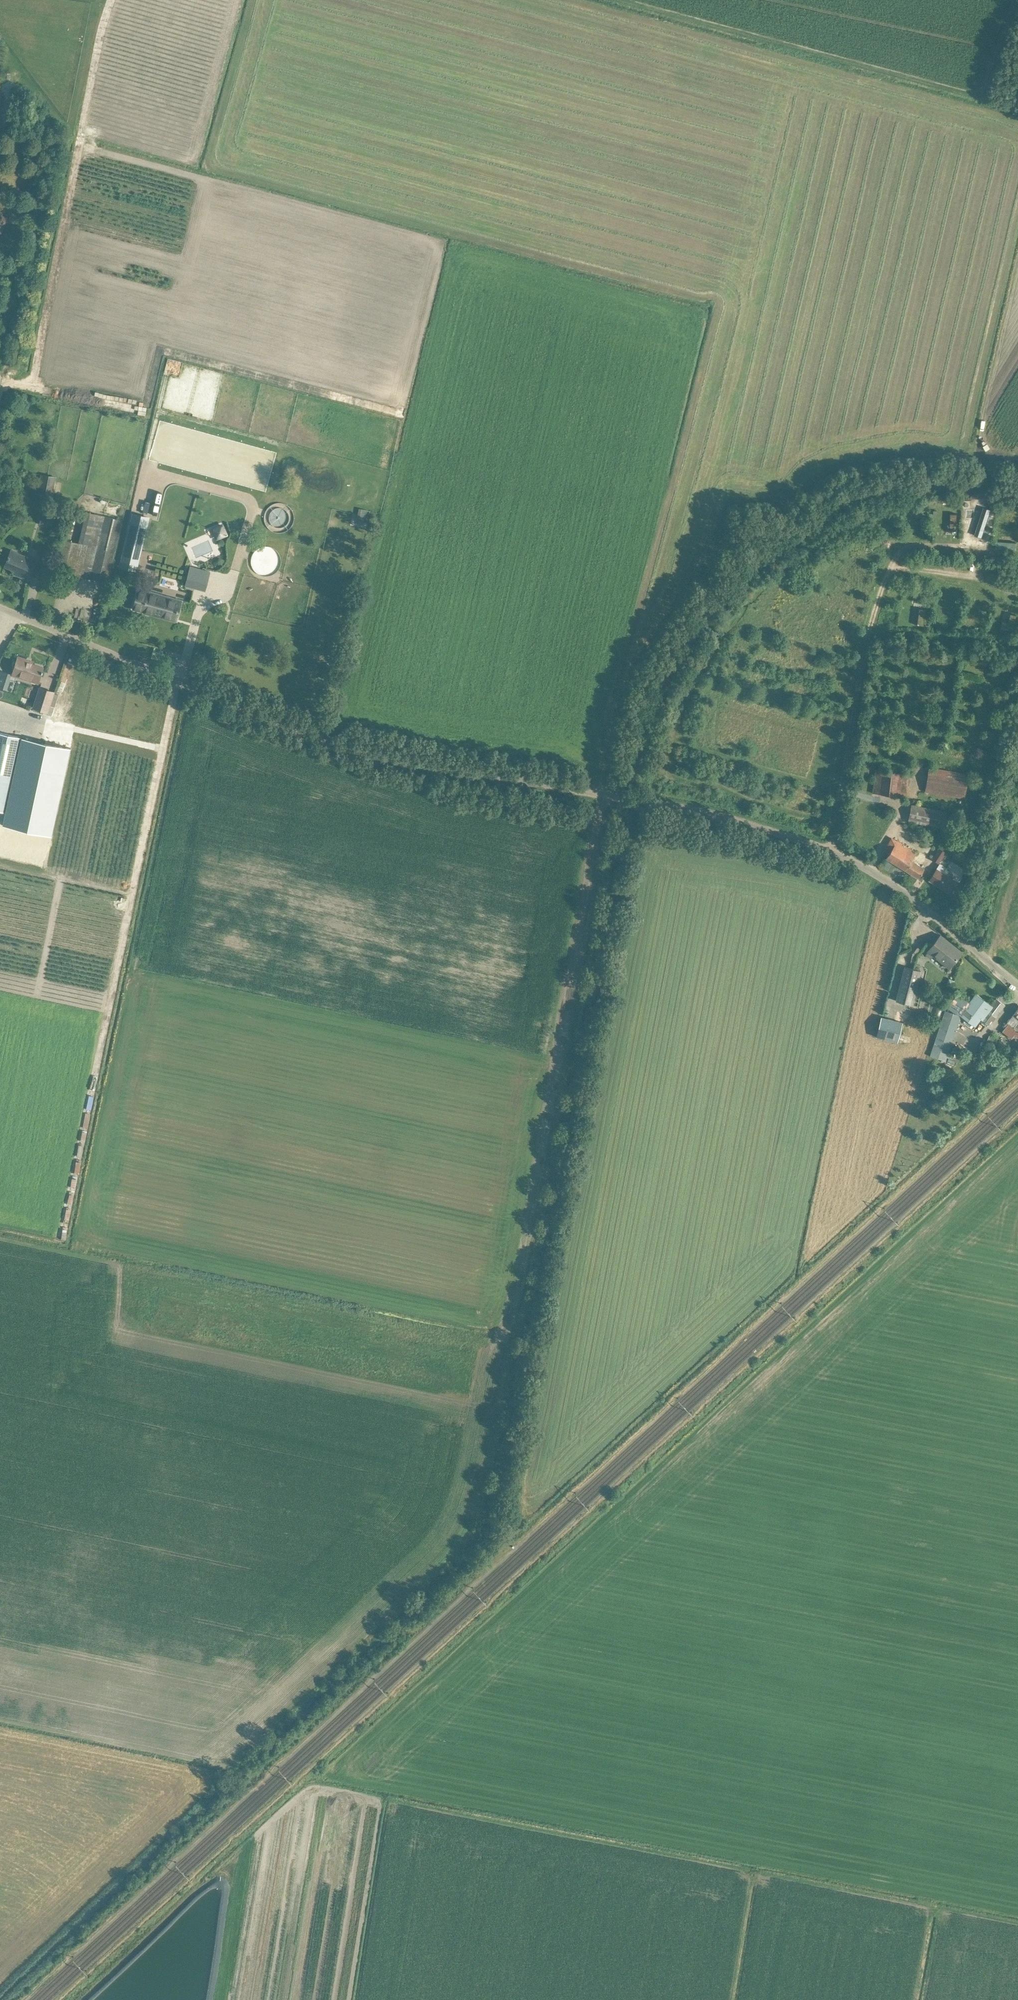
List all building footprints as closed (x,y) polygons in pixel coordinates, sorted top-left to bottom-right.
[(52,496),(56,477),(41,474),(38,493),(52,496)] [(10,493),(0,491),(0,505),(8,507),(10,493)] [(62,539),(57,561),(55,571),(107,583),(122,520),(86,511),(79,543),(62,539)] [(120,566),(137,570),(147,525),(135,522),(129,547),(124,546),(120,566)] [(223,525),(213,529),(217,538),(227,534),(223,525)] [(11,550),(9,556),(5,565),(20,571),(18,575),(28,579),(36,561),(11,550)] [(189,567),(185,583),(206,588),(210,573),(189,567)] [(138,591),(136,598),(133,608),(177,620),(182,600),(149,591),(149,594),(138,591)] [(18,657),(15,666),(12,674),(38,683),(41,673),(42,673),(43,671),(42,670),(43,667),(26,662),(27,659),(18,657)] [(909,668),(909,663),(895,663),(894,671),(902,671),(902,668),(909,668)] [(0,672),(0,688),(7,690),(12,675),(0,671),(0,672)] [(946,681),(955,682),(956,674),(947,673),(946,681)] [(40,687),(33,708),(47,712),(54,691),(40,687)] [(963,713),(973,715),(975,708),(965,706),(963,713)] [(956,727),(967,731),(969,725),(958,721),(956,727)] [(991,729),(990,738),(1001,739),(1002,730),(991,729)] [(4,811),(1,822),(45,832),(65,747),(0,733),(0,810),(4,811)] [(884,744),(885,735),(874,734),(873,743),(884,744)] [(876,762),(876,752),(868,752),(867,761),(876,762)] [(969,774),(929,767),(926,782),(921,781),(919,792),(925,793),(925,791),(965,798),(969,774)] [(908,774),(876,770),(873,794),(906,798),(908,774)] [(946,811),(911,804),(908,821),(943,828),(946,811)] [(917,852),(897,840),(886,858),(918,878),(924,869),(911,861),(917,852)] [(938,862),(944,852),(940,849),(933,859),(938,862)] [(940,864),(935,872),(929,880),(950,894),(952,891),(953,891),(954,889),(961,877),(940,864)] [(931,958),(933,955),(949,968),(962,952),(940,935),(928,951),(926,954),(931,958)] [(904,967),(896,1001),(912,1005),(920,971),(904,967)] [(948,977),(946,984),(952,986),(954,979),(948,977)] [(965,1006),(960,1013),(974,1024),(979,1018),(981,1019),(987,1011),(991,1006),(991,1005),(975,993),(965,1006)] [(957,995),(951,1004),(961,1010),(966,1001),(957,995)] [(987,1011),(981,1019),(988,1025),(993,1018),(994,1019),(1005,1005),(996,998),(991,1005),(991,1006),(987,1011)] [(888,1016),(907,1020),(909,1011),(890,1007),(888,1016)] [(1014,1013),(1007,1022),(1005,1025),(1006,1027),(1003,1031),(1011,1038),(1015,1033),(1017,1036),(1017,1008),(1014,1013)] [(881,1017),(876,1037),(898,1042),(903,1022),(882,1017),(881,1017)] [(952,1052),(954,1049),(946,1045),(950,1033),(947,1032),(949,1027),(940,1024),(930,1056),(942,1060),(945,1049),(952,1052)]
